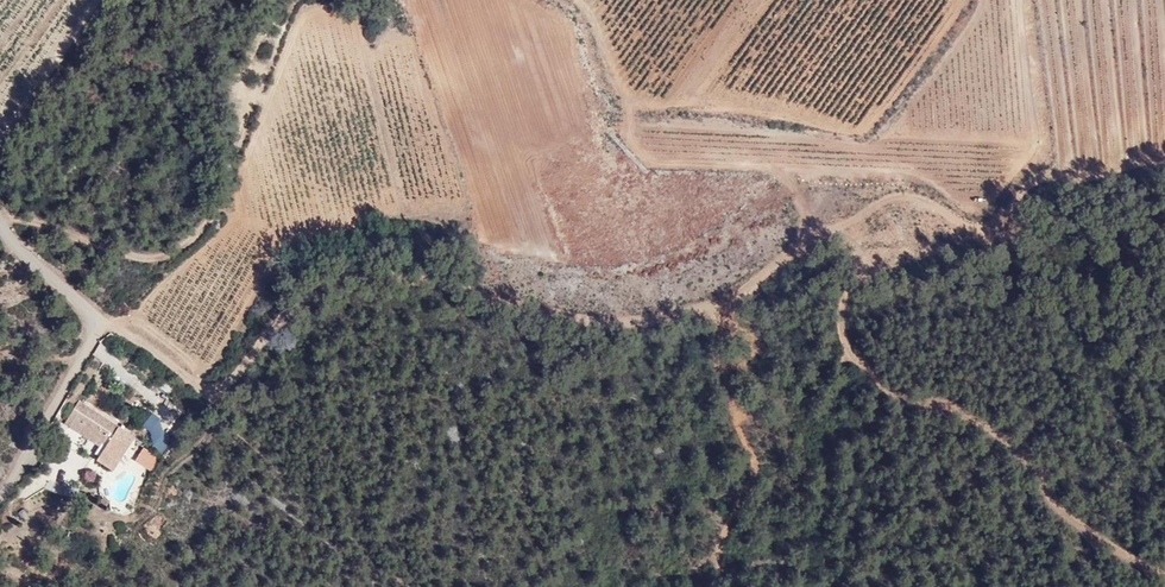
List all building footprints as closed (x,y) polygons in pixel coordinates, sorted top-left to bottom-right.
[(151,439),(80,403),(63,435),(105,453),(116,470),(151,439)] [(152,414),(141,427),(157,439),(168,426),(152,414)] [(150,471),(159,458),(143,447),(134,461),(150,471)]
